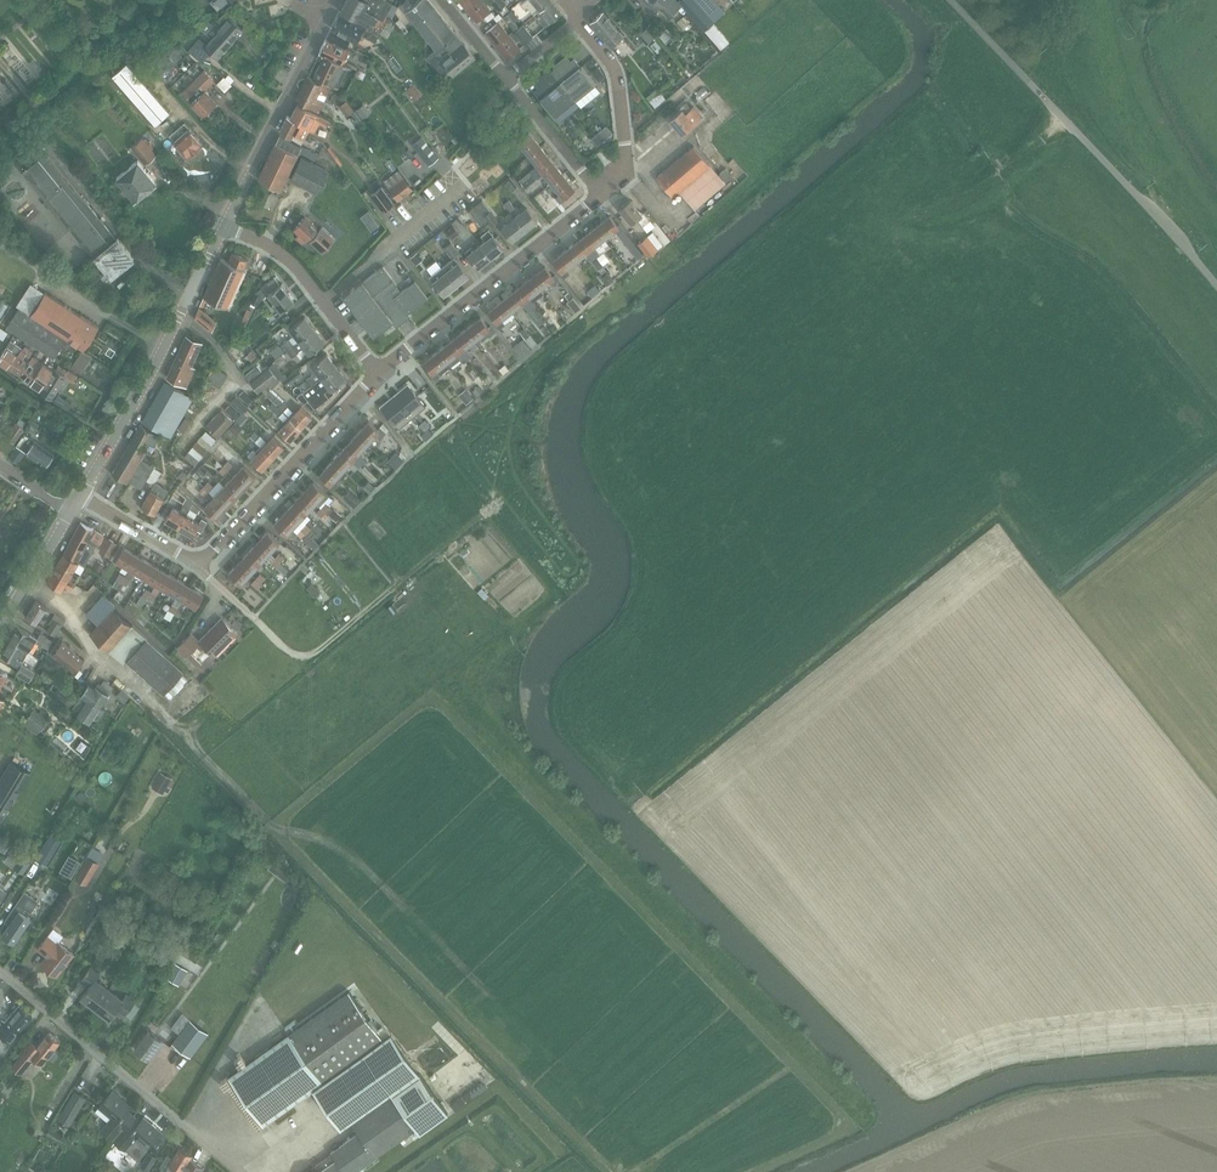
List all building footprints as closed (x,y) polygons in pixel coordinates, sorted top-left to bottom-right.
[(228,0),(212,0),(211,1),(217,8),(222,4),(222,5),(228,0)] [(387,0),(346,0),(340,11),(371,28),(378,17),(382,20),(392,3),(387,0)] [(405,10),(436,49),(427,56),(443,75),(448,71),(452,75),(475,57),(464,44),(456,35),(457,34),(430,0),(417,0),(405,10)] [(466,8),(477,21),(489,11),(495,6),(490,0),(476,0),(466,8)] [(491,1),(498,10),(506,4),(503,0),(490,0),(491,1)] [(550,0),(525,0),(521,3),(526,10),(528,8),(533,14),(537,11),(550,0)] [(550,0),(537,11),(541,16),(538,18),(545,26),(561,13),(550,0)] [(652,7),(657,3),(668,16),(681,6),(676,0),(646,0),(652,7)] [(678,1),(704,30),(724,12),(714,0),(679,0),(678,1)] [(503,16),(514,29),(518,26),(514,21),(518,18),(512,10),(503,16)] [(603,11),(591,22),(611,46),(623,35),(603,11)] [(339,14),(332,28),(356,41),(363,27),(339,14)] [(683,15),(677,20),(683,27),(686,24),(688,26),(691,23),(683,15)] [(211,27),(217,33),(219,30),(232,41),(242,29),(228,17),(222,24),(217,20),(213,25),(211,27)] [(496,46),(509,36),(499,22),(486,33),(496,46)] [(525,43),(532,37),(523,25),(515,31),(525,43)] [(362,35),(375,42),(379,35),(366,28),(362,35)] [(217,57),(232,41),(219,30),(217,33),(206,45),(198,38),(188,50),(201,62),(211,52),(217,57)] [(331,30),(328,37),(339,43),(346,46),(349,40),(343,36),(331,30)] [(511,35),(517,41),(520,38),(515,32),(511,35)] [(509,36),(496,46),(507,59),(520,49),(509,36)] [(349,49),(327,39),(325,39),(319,52),(342,63),(349,49)] [(349,66),(342,63),(319,52),(317,58),(322,60),(314,77),(338,88),(349,66)] [(557,72),(554,74),(574,99),(581,107),(600,92),(594,84),(595,83),(581,66),(580,66),(574,58),(571,61),(566,56),(555,65),(554,69),(557,72)] [(113,75),(112,76),(155,125),(169,113),(127,63),(125,65),(113,75)] [(596,63),(589,69),(599,81),(606,75),(596,63)] [(204,90),(214,81),(204,70),(181,92),(203,116),(216,103),(204,90)] [(574,99),(554,74),(551,77),(548,73),(544,73),(533,82),(538,88),(534,90),(541,98),(540,99),(553,116),(574,99)] [(217,84),(225,92),(229,88),(233,85),(224,76),(217,84)] [(302,88),(325,100),(331,88),(329,87),(308,76),(302,88)] [(414,82),(407,88),(416,100),(423,94),(414,82)] [(704,87),(697,93),(701,98),(708,92),(704,87)] [(325,100),(302,88),(296,101),(317,111),(320,113),(325,100)] [(649,100),(654,106),(665,97),(660,91),(649,100)] [(359,123),(362,121),(346,101),(339,106),(347,116),(351,112),(359,123)] [(682,133),(683,132),(702,116),(693,106),(691,108),(686,101),(678,108),(680,110),(670,119),(682,133)] [(299,104),(291,118),(298,122),(294,131),(305,138),(309,129),(315,132),(320,121),(327,126),(330,121),(299,104)] [(480,109),(471,118),(477,124),(486,116),(480,109)] [(291,118),(288,117),(280,131),(302,143),(305,138),(294,131),(298,122),(291,118)] [(188,157),(203,144),(185,123),(170,136),(188,157)] [(606,125),(599,131),(606,139),(613,134),(612,132),(606,125)] [(529,154),(540,146),(528,131),(519,139),(517,137),(510,143),(515,148),(520,144),(529,154)] [(598,131),(591,137),(597,144),(598,145),(605,140),(606,139),(599,131),(598,131)] [(279,135),(258,178),(280,189),(299,151),(315,159),(317,153),(279,135)] [(145,164),(156,155),(143,138),(132,147),(145,164)] [(415,148),(419,152),(429,166),(439,158),(428,145),(425,140),(415,148)] [(24,170),(48,200),(44,203),(47,208),(52,205),(95,257),(117,239),(103,222),(105,221),(102,218),(100,219),(39,143),(17,161),(24,170)] [(718,174),(693,145),(656,177),(672,195),(679,189),(695,208),(725,183),(724,182),(733,175),(726,168),(718,174)] [(502,146),(495,151),(500,157),(507,152),(502,146)] [(521,184),(551,159),(540,146),(529,154),(537,165),(529,171),(518,180),(521,184)] [(405,152),(409,158),(414,155),(409,149),(405,152)] [(318,193),(328,171),(301,158),(291,180),(318,193)] [(552,181),(562,173),(551,159),(521,184),(525,188),(544,172),(552,181)] [(135,200),(156,182),(138,160),(128,168),(126,166),(123,168),(125,170),(116,178),(135,200)] [(562,173),(552,181),(560,192),(554,196),(559,202),(566,197),(564,195),(573,187),(562,173)] [(388,189),(397,200),(413,189),(404,177),(388,189)] [(504,184),(512,192),(517,187),(509,179),(504,184)] [(383,211),(393,203),(381,187),(371,195),(383,211)] [(646,223),(650,220),(644,212),(641,214),(630,199),(619,208),(631,223),(637,218),(643,225),(646,223)] [(476,205),(475,206),(488,221),(492,226),(493,226),(499,221),(482,200),(480,202),(476,205)] [(504,204),(511,211),(515,208),(509,200),(504,204)] [(475,205),(469,211),(481,226),(488,221),(475,206),(475,205)] [(525,231),(538,220),(527,207),(515,217),(525,231)] [(595,226),(604,238),(615,229),(619,235),(625,230),(619,223),(617,225),(610,215),(595,226)] [(305,217),(294,229),(299,234),(296,237),(303,244),(307,239),(322,253),(336,239),(322,227),(318,231),(317,229),(318,228),(305,217)] [(513,240),(525,231),(515,217),(502,227),(513,240)] [(646,223),(643,225),(647,231),(654,226),(650,220),(646,223)] [(453,226),(446,231),(452,240),(459,234),(453,226)] [(581,238),(596,257),(600,254),(594,246),(604,238),(595,226),(581,238)] [(490,258),(503,248),(492,235),(491,236),(488,232),(483,236),(486,240),(480,245),(490,258)] [(628,234),(621,240),(626,247),(628,246),(633,241),(628,234)] [(648,235),(638,243),(648,256),(647,257),(648,257),(659,249),(648,235)] [(118,238),(117,239),(95,257),(95,258),(96,257),(111,276),(121,268),(121,269),(125,265),(134,257),(118,238)] [(567,248),(576,260),(586,252),(592,260),(596,257),(581,238),(567,248)] [(444,247),(451,258),(459,252),(452,241),(444,247)] [(633,241),(628,246),(638,258),(643,254),(633,241)] [(478,268),(490,258),(480,245),(474,249),(472,246),(465,252),(478,268)] [(576,260),(567,248),(553,260),(560,269),(558,271),(564,278),(569,273),(565,268),(576,260)] [(228,261),(221,258),(204,296),(227,306),(248,259),(232,252),(228,261)] [(410,258),(415,265),(422,259),(417,252),(410,258)] [(600,254),(596,257),(603,265),(609,260),(603,252),(600,254)] [(596,257),(592,260),(598,268),(603,265),(596,257)] [(458,262),(445,272),(456,285),(468,275),(458,262)] [(414,281),(407,287),(407,288),(401,292),(400,292),(392,281),(393,280),(383,266),(363,282),(362,281),(343,296),(351,307),(351,306),(368,328),(374,336),(392,321),(396,327),(410,316),(408,314),(428,298),(414,281)] [(531,278),(543,294),(544,293),(540,288),(550,280),(554,285),(560,281),(555,274),(553,276),(545,266),(531,278)] [(456,285),(445,272),(442,267),(429,277),(443,295),(456,285)] [(88,271),(84,279),(95,285),(99,277),(88,271)] [(608,272),(602,278),(607,285),(608,284),(614,279),(608,272)] [(282,310),(294,300),(280,283),(274,276),(262,285),(264,287),(256,293),(255,293),(251,303),(256,305),(260,297),(262,298),(268,293),(276,302),(273,304),(279,311),(281,310),(282,310)] [(410,277),(405,280),(408,285),(413,281),(410,277)] [(517,289),(532,308),(533,307),(536,304),(534,301),(543,294),(531,278),(517,289)] [(101,280),(95,288),(105,297),(112,289),(101,280)] [(587,291),(592,298),(600,291),(595,285),(587,291)] [(503,300),(512,311),(522,303),(528,311),(532,308),(517,289),(503,300)] [(84,349),(98,327),(44,291),(30,314),(19,307),(6,326),(53,357),(66,338),(84,349)] [(581,307),(573,297),(567,302),(575,312),(581,307)] [(512,311),(503,300),(489,311),(496,320),(494,322),(499,329),(505,324),(501,319),(512,311)] [(533,307),(532,308),(543,322),(547,319),(536,304),(533,307)] [(216,321),(199,308),(194,317),(212,331),(216,321)] [(528,311),(527,312),(538,327),(543,323),(543,322),(532,308),(528,311)] [(287,350),(315,329),(305,315),(289,327),(295,334),(289,338),(288,337),(281,343),(287,350)] [(466,329),(475,340),(486,331),(490,336),(496,332),(490,325),(488,327),(481,317),(466,329)] [(523,328),(519,331),(525,339),(529,335),(523,328)] [(315,329),(287,350),(291,356),(298,351),(298,350),(304,346),(309,353),(324,342),(315,329)] [(452,340),(467,359),(472,356),(465,347),(475,340),(466,329),(452,340)] [(186,335),(168,377),(180,383),(183,377),(187,379),(192,367),(191,367),(198,350),(201,342),(186,335)] [(523,339),(513,347),(522,358),(532,350),(526,343),(524,340),(523,339)] [(438,351),(451,367),(461,359),(464,362),(467,359),(452,340),(438,351)] [(9,367),(22,348),(11,341),(0,356),(0,361),(9,367)] [(275,357),(284,351),(278,343),(270,350),(275,357)] [(9,367),(20,374),(28,361),(23,358),(25,356),(29,359),(31,356),(30,355),(33,351),(26,346),(23,349),(22,348),(9,367)] [(251,350),(246,355),(251,361),(257,356),(251,350)] [(451,367),(438,351),(424,362),(432,371),(430,373),(435,380),(441,375),(451,367)] [(310,375),(305,380),(309,386),(336,365),(326,352),(311,364),(317,371),(311,376),(310,375)] [(20,374),(30,382),(42,365),(41,364),(37,361),(34,365),(28,361),(20,374)] [(270,366),(277,375),(278,376),(278,377),(282,381),(283,380),(284,381),(287,378),(275,362),(270,366)] [(41,390),(50,378),(56,369),(55,368),(53,370),(43,363),(41,364),(42,365),(30,382),(42,389),(41,390)] [(54,399),(54,400),(68,410),(73,403),(56,392),(66,377),(73,382),(77,375),(68,370),(67,371),(58,365),(56,369),(50,378),(41,390),(54,399)] [(220,387),(228,374),(216,366),(216,367),(212,365),(208,371),(212,373),(208,379),(220,387)] [(309,386),(305,389),(297,395),(312,410),(329,396),(334,393),(331,389),(346,378),(336,365),(309,386)] [(257,366),(246,375),(250,380),(262,371),(257,366)] [(269,366),(270,367),(256,378),(263,387),(261,389),(263,390),(277,375),(270,366),(269,366)] [(303,374),(299,369),(298,368),(287,378),(284,381),(288,386),(303,374)] [(278,405),(301,427),(311,416),(301,406),(295,412),(293,411),(292,411),(282,402),(284,399),(272,388),(279,380),(277,377),(278,377),(278,376),(277,375),(263,390),(278,405)] [(165,381),(142,421),(162,432),(184,392),(165,381)] [(406,387),(395,396),(412,417),(426,407),(408,385),(406,387)] [(459,394),(466,404),(474,398),(466,388),(459,394)] [(248,404),(253,400),(244,391),(239,396),(248,404)] [(230,402),(241,412),(235,420),(248,407),(236,396),(230,402)] [(384,405),(381,406),(399,428),(412,417),(395,396),(384,405)] [(234,418),(239,414),(230,405),(225,410),(234,418)] [(273,410),(284,420),(277,427),(279,429),(290,439),(301,427),(278,405),(273,410)] [(248,407),(235,420),(241,426),(248,418),(243,413),(248,407)] [(217,436),(233,420),(222,410),(207,426),(217,436)] [(183,432),(191,421),(186,417),(178,428),(183,432)] [(425,420),(419,425),(425,433),(428,430),(431,428),(425,420)] [(356,434),(367,444),(376,434),(381,438),(386,433),(380,427),(378,429),(369,421),(356,434)] [(6,437),(15,443),(25,428),(16,422),(6,437)] [(235,423),(228,429),(235,436),(242,429),(235,423)] [(141,424),(112,474),(128,482),(129,480),(142,487),(154,465),(141,458),(146,449),(143,447),(146,441),(153,445),(159,435),(141,424)] [(428,430),(425,433),(429,438),(433,435),(428,430)] [(212,444),(216,440),(206,431),(202,435),(212,444)] [(261,446),(260,446),(272,457),(283,446),(273,436),(267,442),(260,435),(259,436),(254,431),(250,435),(261,446)] [(425,433),(421,436),(425,441),(429,438),(425,433)] [(47,465),(55,454),(25,434),(10,456),(18,463),(26,451),(47,465)] [(344,448),(362,464),(366,460),(358,453),(367,444),(356,434),(344,448)] [(208,449),(212,444),(202,435),(198,440),(208,449)] [(203,454),(208,449),(198,440),(193,446),(203,454)] [(164,444),(156,446),(158,453),(166,451),(164,444)] [(199,459),(203,454),(193,446),(189,451),(199,459)] [(260,446),(256,451),(254,449),(247,455),(262,469),(272,457),(260,446)] [(332,461),(343,470),(351,461),(359,468),(362,464),(344,448),(332,461)] [(194,465),(199,459),(189,451),(184,456),(194,465)] [(404,460),(399,455),(396,452),(387,461),(395,469),(404,460)] [(228,461),(224,466),(229,471),(234,465),(228,461)] [(343,470),(332,461),(320,474),(329,482),(327,484),(333,490),(338,484),(334,480),(343,470)] [(233,476),(245,487),(255,476),(243,465),(233,476)] [(202,466),(198,470),(203,474),(207,470),(202,466)] [(224,476),(229,471),(224,466),(219,471),(224,476)] [(182,470),(178,476),(182,479),(188,472),(182,470)] [(224,486),(235,497),(245,487),(233,476),(224,486)] [(313,481),(303,492),(315,503),(319,506),(321,508),(326,503),(323,501),(329,495),(313,481)] [(155,513),(164,497),(169,490),(155,482),(142,506),(155,513)] [(208,482),(204,486),(209,491),(214,487),(208,482)] [(204,486),(199,491),(204,496),(209,491),(204,486)] [(214,496),(226,507),(235,497),(224,486),(214,496)] [(344,496),(354,506),(360,499),(350,489),(344,496)] [(294,503),(305,513),(315,503),(303,492),(294,503)] [(226,507),(214,496),(204,507),(216,518),(226,507)] [(179,527),(193,503),(187,497),(183,505),(184,505),(180,511),(173,507),(166,519),(179,527)] [(193,503),(179,527),(193,535),(196,529),(202,532),(208,521),(202,518),(199,522),(193,518),(194,517),(199,508),(193,503)] [(305,513),(294,503),(284,513),(296,524),(301,529),(307,534),(311,529),(300,519),(305,513)] [(326,503),(321,508),(336,521),(342,515),(334,508),(333,510),(326,503)] [(316,512),(334,529),(339,524),(336,521),(321,508),(316,512)] [(284,513),(274,524),(286,534),(292,528),(297,533),(301,529),(296,524),(284,513)] [(64,553),(79,561),(85,565),(96,545),(101,547),(107,537),(95,530),(91,538),(89,537),(94,529),(81,522),(64,553)] [(314,549),(318,545),(319,544),(307,534),(301,529),(297,533),(314,549)] [(258,542),(269,552),(279,542),(268,531),(258,542)] [(100,551),(110,556),(117,543),(107,537),(100,551)] [(248,552),(260,563),(269,552),(258,542),(248,552)] [(129,570),(137,555),(124,547),(116,560),(123,564),(122,566),(129,570)] [(239,563),(250,573),(260,563),(248,552),(239,563)] [(280,552),(275,557),(281,562),(286,557),(280,552)] [(64,553),(47,581),(62,590),(65,586),(70,589),(73,585),(67,582),(79,561),(64,553)] [(143,576),(151,563),(137,555),(129,570),(135,573),(136,571),(143,576)] [(271,562),(284,574),(289,569),(281,562),(275,557),(271,562)] [(98,561),(94,568),(101,572),(105,565),(98,561)] [(151,563),(143,576),(150,579),(148,581),(155,585),(164,571),(151,563)] [(250,573),(239,563),(229,573),(241,584),(250,573)] [(169,591),(177,579),(164,571),(155,585),(152,591),(148,598),(153,601),(160,588),(161,589),(162,587),(169,591)] [(122,583),(126,576),(120,573),(113,586),(118,589),(121,583),(122,583)] [(261,573),(256,578),(262,583),(266,578),(261,573)] [(126,576),(122,583),(123,584),(121,586),(126,589),(131,579),(126,576)] [(256,578),(252,583),(257,588),(262,583),(256,578)] [(177,579),(169,591),(176,595),(175,597),(181,600),(190,586),(177,579)] [(312,582),(307,588),(315,597),(321,591),(312,582)] [(178,606),(174,613),(179,617),(187,604),(188,602),(196,606),(203,594),(190,586),(181,600),(178,606)] [(148,598),(152,591),(147,588),(143,595),(142,594),(137,602),(143,605),(148,598)] [(163,693),(183,671),(147,639),(147,638),(114,607),(115,605),(103,594),(86,613),(98,623),(90,632),(124,663),(127,660),(163,693)] [(35,600),(25,616),(36,623),(46,607),(35,600)] [(174,613),(178,606),(172,603),(168,610),(174,613)] [(54,619),(47,630),(55,635),(61,625),(62,625),(66,620),(55,613),(52,618),(54,619)] [(215,654),(236,633),(221,618),(200,639),(201,640),(200,641),(191,633),(177,647),(198,667),(202,663),(190,652),(197,645),(201,649),(205,644),(215,654)] [(18,626),(10,641),(28,651),(29,650),(34,652),(39,643),(48,649),(53,641),(41,632),(38,638),(36,637),(37,637),(18,626)] [(74,671),(84,659),(76,653),(60,639),(50,650),(53,652),(52,653),(66,665),(67,664),(74,671)] [(28,651),(10,641),(2,654),(20,665),(17,671),(30,679),(35,669),(23,662),(28,651)] [(0,669),(0,688),(8,674),(0,669)] [(88,684),(87,686),(82,694),(100,706),(114,686),(104,680),(101,685),(99,683),(95,689),(88,684)] [(116,695),(123,702),(129,697),(121,689),(116,695)] [(99,719),(105,709),(100,706),(82,694),(73,707),(80,712),(78,713),(90,721),(94,716),(99,719)] [(66,701),(71,705),(75,700),(71,697),(66,701)] [(28,720),(24,724),(37,734),(40,730),(48,719),(34,708),(26,719),(28,720)] [(109,755),(102,750),(99,755),(106,760),(109,755)] [(0,781),(0,819),(2,820),(31,772),(12,761),(1,779),(0,781)] [(161,772),(152,787),(163,793),(165,790),(168,792),(171,788),(168,786),(172,778),(161,772)] [(46,841),(37,857),(49,864),(63,839),(53,833),(52,832),(46,841)] [(13,847),(8,854),(17,860),(16,862),(13,866),(23,873),(26,868),(32,860),(22,853),(13,847)] [(60,871),(71,877),(80,861),(69,855),(60,871)] [(87,885),(100,862),(88,856),(75,878),(87,885)] [(274,862),(270,868),(279,875),(284,869),(274,862)] [(10,924),(3,934),(14,942),(25,926),(30,917),(24,913),(23,912),(25,909),(26,908),(32,912),(39,901),(25,892),(6,921),(10,924)] [(74,953),(59,941),(57,943),(48,935),(38,948),(48,955),(42,963),(47,967),(46,969),(50,972),(51,971),(57,975),(74,953)] [(178,956),(184,944),(170,937),(164,949),(178,956)] [(275,939),(271,946),(276,949),(280,942),(275,939)] [(169,972),(166,977),(168,978),(173,981),(178,984),(178,985),(187,970),(174,962),(169,972)] [(95,1007),(110,988),(96,977),(100,973),(91,966),(81,980),(89,986),(81,996),(95,1007)] [(110,988),(95,1007),(109,1017),(117,1007),(125,1014),(135,1000),(126,994),(123,998),(110,988)] [(233,1076),(267,1124),(314,1091),(341,1128),(352,1120),(353,1122),(360,1131),(332,1151),(311,1166),(315,1171),(355,1171),(374,1159),(411,1133),(414,1138),(449,1114),(393,1033),(385,1039),(384,1038),(389,1034),(386,1030),(381,1033),(352,992),(233,1076)] [(10,1042),(21,1028),(33,1015),(20,1005),(5,1022),(0,1018),(0,1034),(10,1042)] [(190,1020),(173,1043),(191,1056),(208,1033),(190,1020)] [(158,1049),(164,1041),(149,1029),(135,1048),(148,1058),(155,1047),(158,1049)] [(22,1053),(13,1065),(23,1072),(35,1057),(42,1063),(48,1056),(55,1061),(62,1052),(55,1047),(60,1040),(49,1031),(38,1045),(30,1038),(20,1051),(22,1053)] [(70,1124),(86,1097),(74,1090),(58,1117),(70,1124)] [(114,1139),(134,1115),(127,1109),(130,1105),(112,1090),(99,1106),(112,1117),(102,1129),(114,1139)] [(134,1115),(114,1139),(126,1149),(136,1137),(148,1148),(162,1132),(144,1116),(141,1120),(134,1115)] [(46,1134),(61,1143),(66,1135),(51,1126),(46,1134)] [(167,1155),(160,1166),(161,1167),(158,1171),(200,1171),(204,1167),(197,1163),(190,1159),(193,1155),(180,1147),(173,1158),(167,1155)] [(148,1151),(141,1165),(150,1170),(158,1156),(148,1151)]
